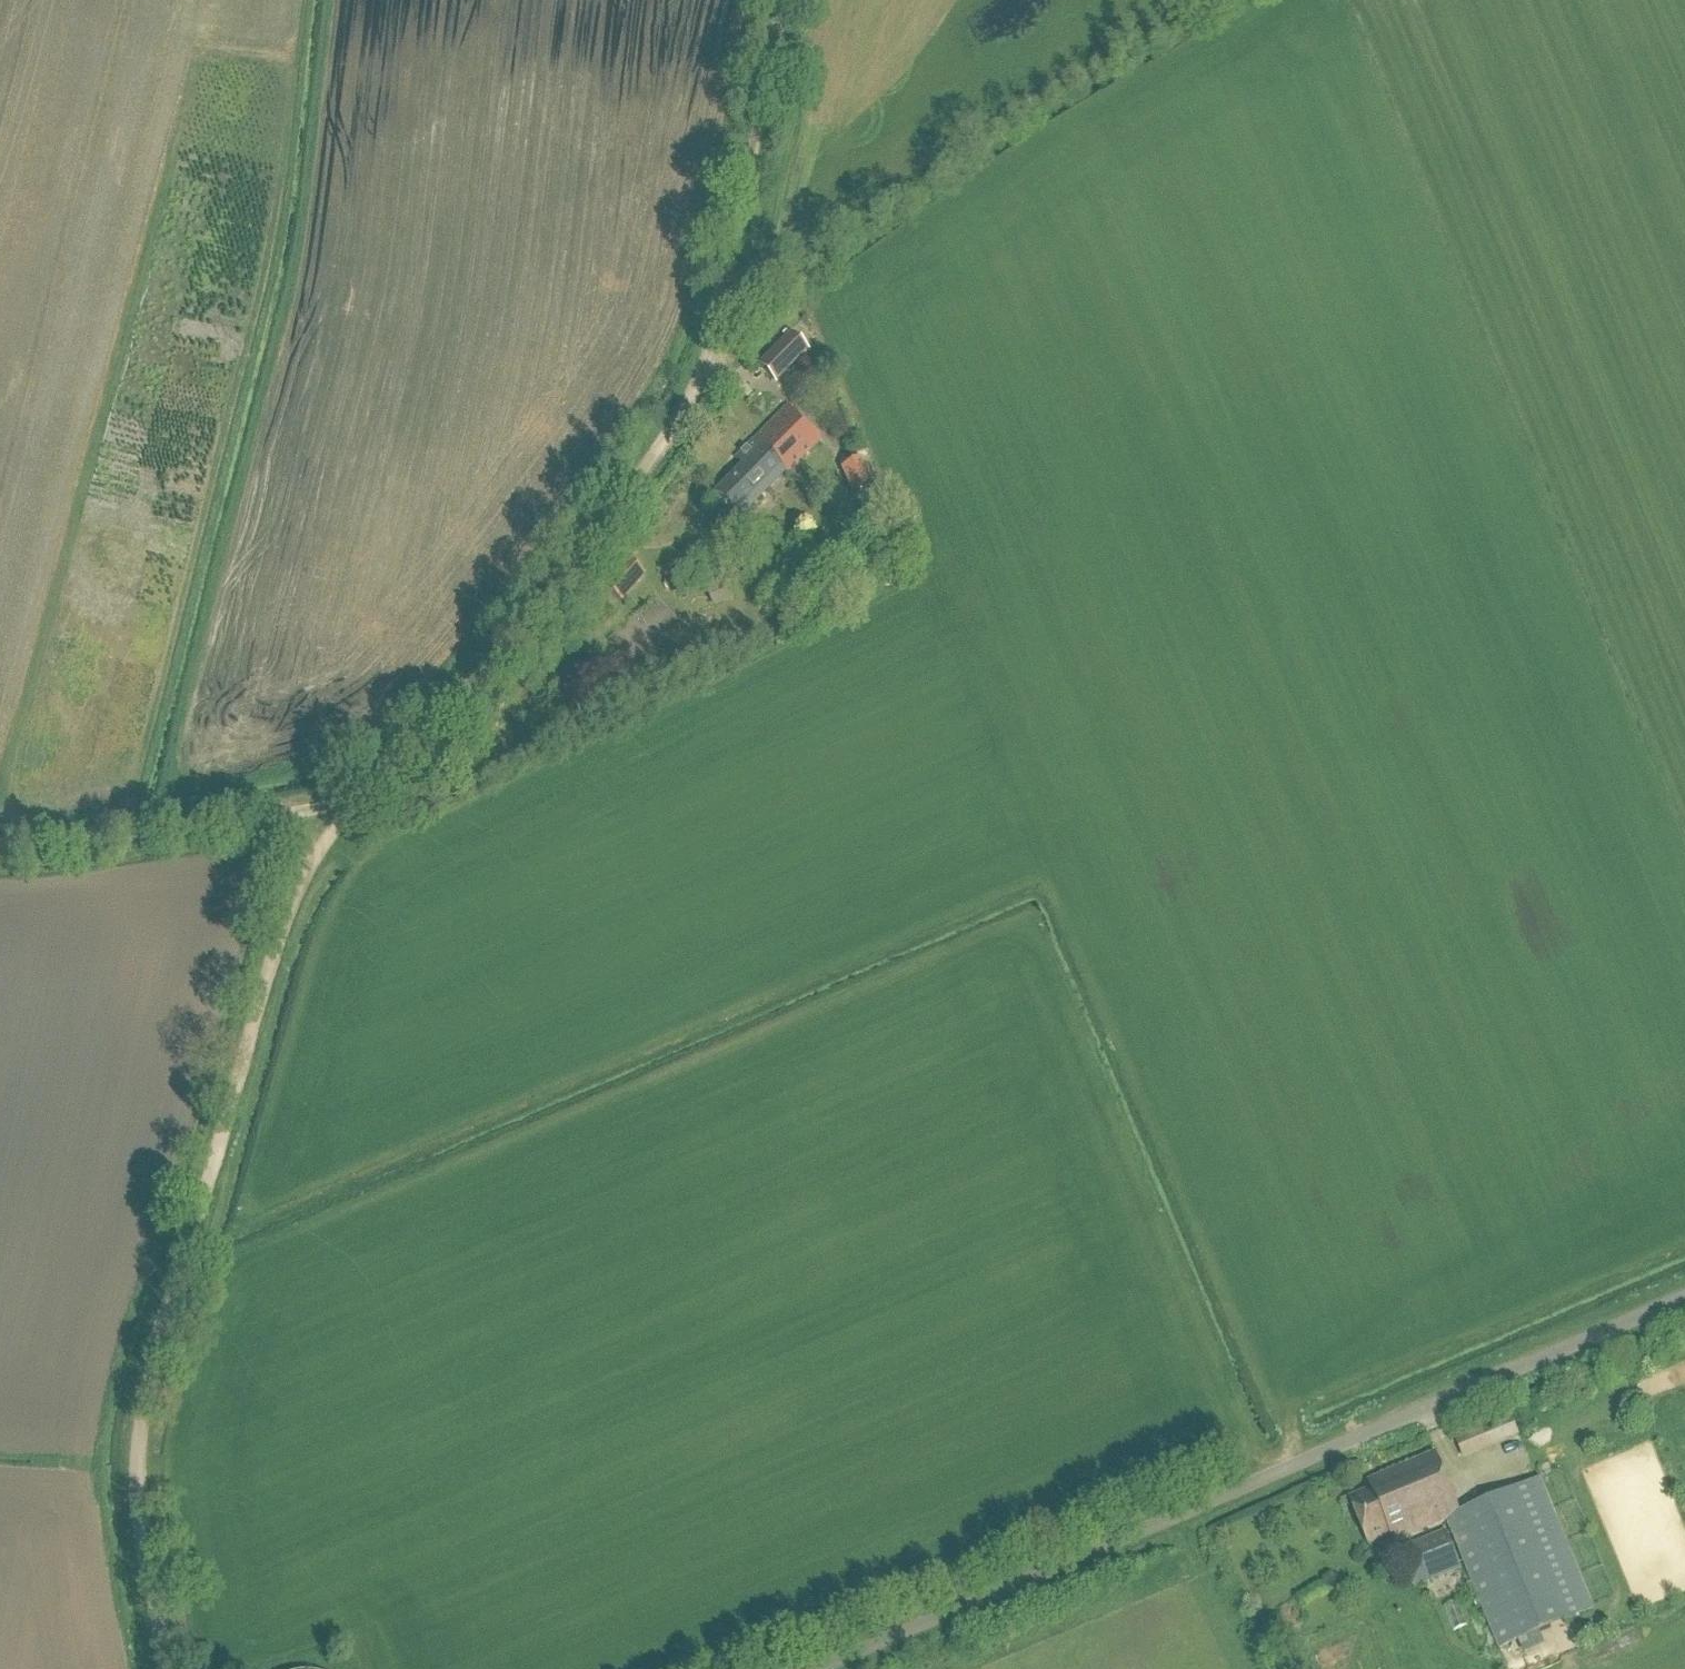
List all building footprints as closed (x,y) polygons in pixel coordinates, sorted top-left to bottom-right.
[(775,385),(807,352),(788,334),(756,367),(775,385)] [(790,475),(824,441),(787,405),(733,459),(744,469),(718,496),(742,520),(788,474),(790,475)] [(871,486),(860,462),(838,472),(849,496),(871,486)] [(625,561),(602,588),(619,602),(642,575),(625,561)] [(1372,1494),(1350,1503),(1366,1544),(1389,1535),(1394,1547),(1446,1525),(1498,1653),(1594,1614),(1540,1482),(1460,1514),(1437,1456),(1368,1484),(1372,1494)] [(1445,1534),(1407,1549),(1422,1586),(1460,1571),(1445,1534)] [(1474,1600),(1458,1605),(1467,1636),(1483,1632),(1474,1600)]
